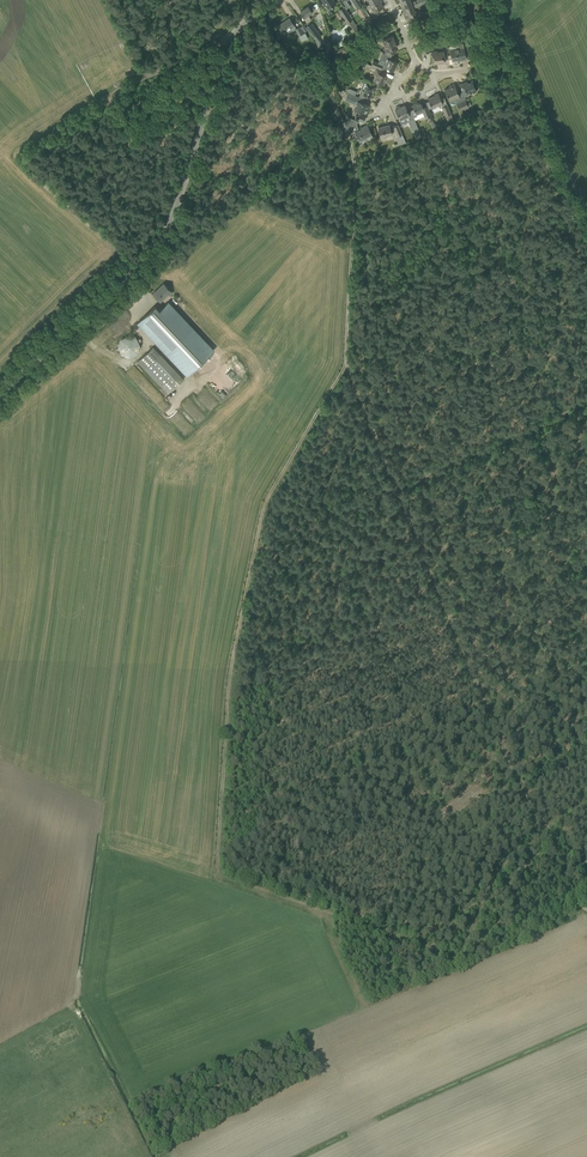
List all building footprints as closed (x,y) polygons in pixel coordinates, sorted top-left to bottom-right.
[(328,13),(334,9),(331,5),(335,2),(334,0),(322,0),(324,2),(321,3),(328,13)] [(358,9),(363,5),(359,0),(352,0),(358,9)] [(369,5),(374,13),(383,7),(381,3),(382,2),(381,0),(377,0),(369,5)] [(403,8),(416,3),(416,2),(415,1),(411,2),(410,0),(406,0),(400,2),(403,8)] [(403,8),(405,15),(408,13),(410,17),(417,14),(416,10),(414,10),(413,7),(415,6),(415,7),(428,2),(428,0),(422,0),(416,2),(416,3),(403,8)] [(309,8),(308,6),(300,11),(305,17),(312,12),(315,9),(313,5),(309,8)] [(352,19),(352,18),(344,6),(338,10),(346,22),(347,22),(353,31),(358,28),(352,19)] [(278,25),(282,30),(283,33),(294,26),(289,18),(278,25)] [(307,29),(315,41),(321,37),(311,23),(306,27),(307,29)] [(383,48),(385,53),(389,55),(396,52),(394,47),(397,46),(392,35),(382,40),(385,47),(383,48)] [(420,44),(422,53),(430,52),(428,40),(420,41),(421,44),(420,44)] [(458,44),(449,46),(450,49),(452,61),(458,60),(461,59),(461,60),(466,59),(465,54),(463,43),(458,44)] [(431,52),(433,64),(445,62),(444,50),(437,51),(431,52)] [(380,58),(378,63),(383,65),(382,65),(384,66),(388,68),(394,70),(397,62),(390,59),(391,56),(389,55),(385,53),(382,52),(380,58)] [(373,61),(371,65),(381,69),(382,65),(383,65),(378,63),(373,61)] [(371,65),(364,62),(363,66),(362,66),(374,71),(374,73),(375,74),(372,80),(384,85),(388,76),(384,75),(386,71),(381,69),(371,65)] [(362,89),(360,93),(370,97),(374,89),(375,90),(377,86),(365,81),(361,89),(362,89)] [(459,84),(462,91),(464,96),(476,91),(472,81),(463,84),(463,83),(459,84)] [(468,106),(466,100),(461,102),(459,97),(460,97),(454,84),(449,86),(450,87),(445,89),(450,101),(450,102),(456,104),(459,110),(468,106)] [(368,105),(363,103),(365,99),(345,91),(342,96),(346,97),(345,99),(355,104),(353,109),(365,113),(368,105)] [(436,94),(436,95),(428,99),(432,108),(443,104),(438,93),(436,94)] [(423,107),(420,101),(412,105),(416,114),(418,118),(424,116),(425,118),(427,117),(428,120),(432,118),(429,111),(427,105),(423,107)] [(395,109),(398,114),(402,124),(402,123),(407,121),(406,118),(409,116),(405,105),(400,107),(399,106),(395,107),(396,109),(395,109)] [(442,107),(445,115),(446,115),(448,121),(453,119),(447,105),(442,107)] [(418,128),(418,127),(414,117),(409,119),(413,129),(414,129),(416,134),(420,133),(418,128)] [(346,120),(344,121),(346,124),(345,124),(348,132),(352,122),(346,120)] [(356,125),(356,124),(352,122),(348,132),(349,133),(359,128),(357,125),(356,125)] [(392,134),(391,130),(390,124),(378,127),(380,137),(392,134)] [(393,126),(400,144),(406,142),(398,124),(393,126)] [(361,129),(355,131),(355,132),(360,142),(372,136),(367,125),(360,128),(361,129)] [(163,283),(153,293),(160,301),(168,294),(169,295),(172,292),(163,283)] [(141,319),(137,323),(187,376),(214,350),(176,311),(168,302),(159,310),(155,306),(141,319)] [(118,347),(121,354),(129,357),(137,353),(140,345),(136,338),(128,335),(121,338),(118,347)] [(137,361),(168,394),(183,378),(153,345),(137,361)]
